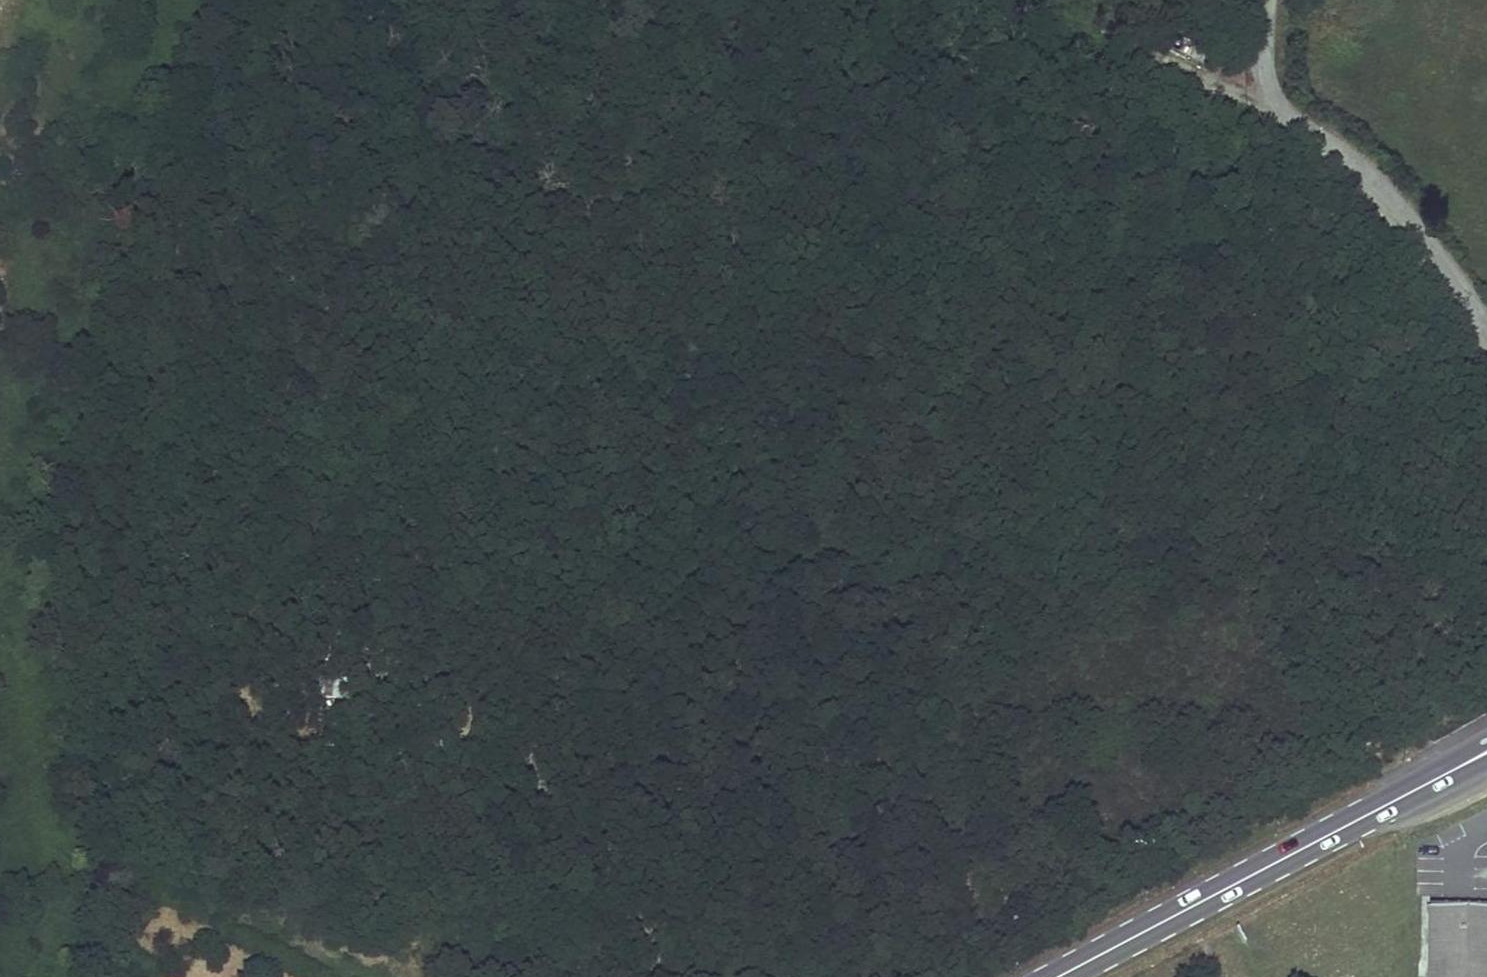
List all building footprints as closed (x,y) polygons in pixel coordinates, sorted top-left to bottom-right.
[(1429,908),(1429,976),(1486,976),(1486,909),(1429,908)]
